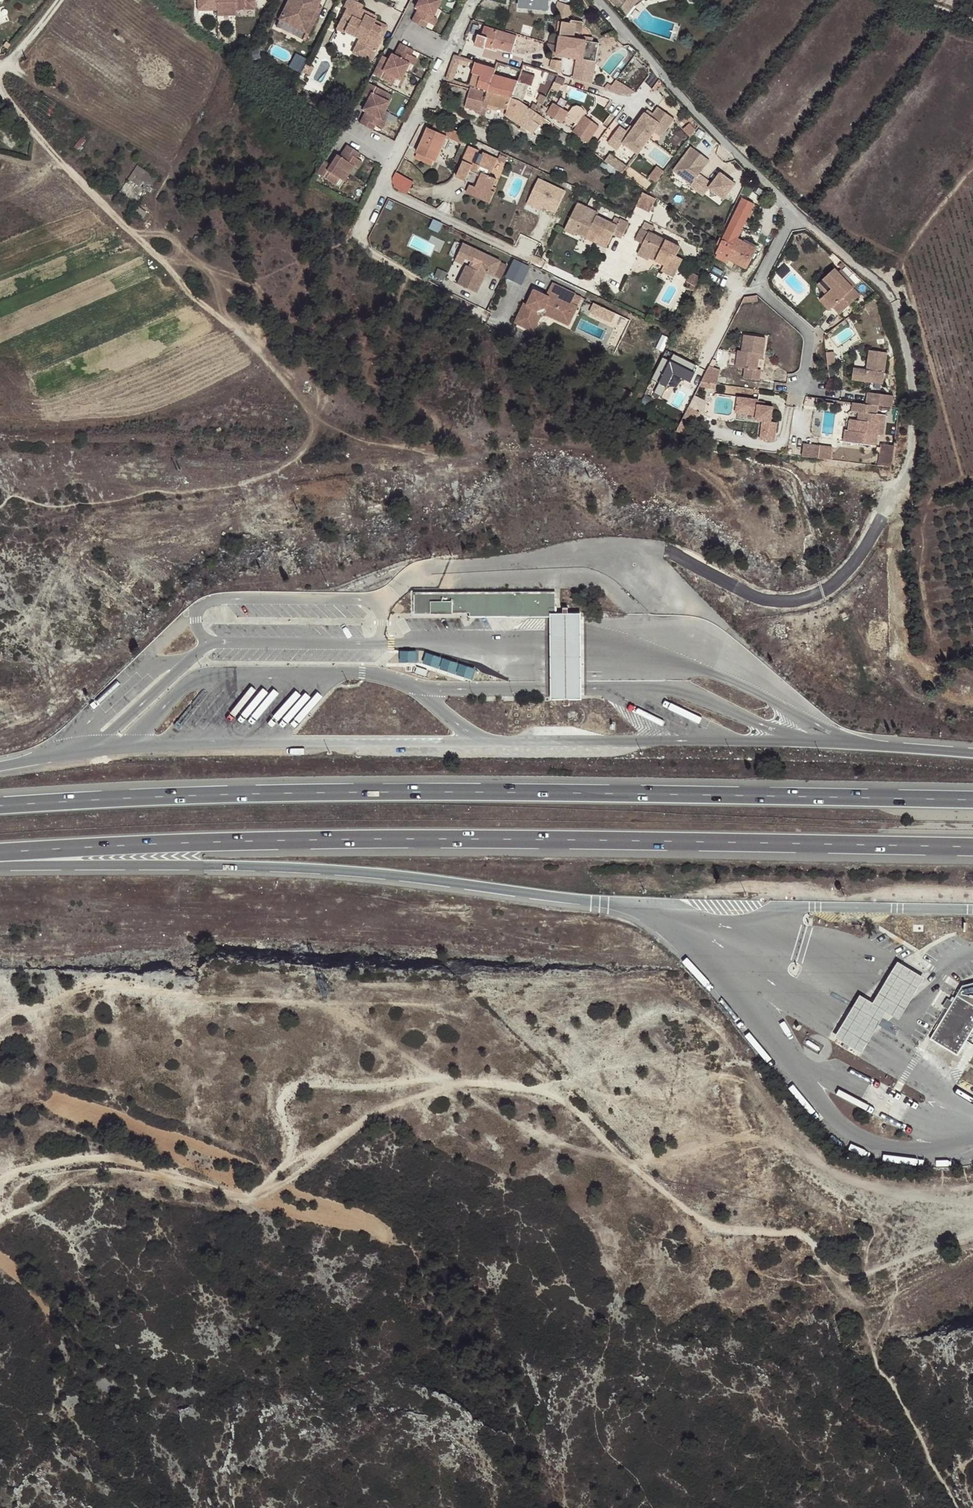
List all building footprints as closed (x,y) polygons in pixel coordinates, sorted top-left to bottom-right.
[(216,0),(197,0),(197,10),(216,10),(216,0)] [(216,10),(216,16),(235,15),(235,9),(235,0),(216,0),(216,10)] [(235,9),(254,9),(253,0),(235,0),(235,9)] [(277,24),(306,39),(310,30),(306,27),(319,2),(315,0),(289,0),(277,24)] [(345,2),(341,11),(344,12),(336,28),(353,37),(351,40),(352,40),(357,42),(349,57),(366,65),(377,45),(374,43),(379,33),(371,29),(373,25),(374,22),(359,14),(361,10),(353,7),(356,0),(340,0),(345,2)] [(418,4),(434,12),(438,4),(434,1),(434,0),(416,0),(417,0),(419,1),(418,4)] [(519,7),(547,10),(548,0),(520,0),(519,7)] [(611,1),(620,8),(627,0),(611,0),(611,1)] [(626,15),(633,5),(628,0),(627,0),(619,10),(626,15)] [(430,20),(434,12),(418,4),(417,6),(415,5),(412,11),(414,13),(408,25),(415,28),(418,23),(424,26),(431,29),(434,23),(430,20)] [(562,22),(556,56),(573,59),(570,77),(591,83),(595,63),(596,63),(599,43),(573,39),(574,32),(582,33),(583,22),(571,20),(571,23),(562,22)] [(418,23),(415,28),(422,32),(424,26),(418,23)] [(379,33),(374,43),(377,45),(384,30),(373,25),(371,29),(379,33)] [(516,36),(484,27),(481,36),(477,35),(474,45),(484,48),(485,46),(491,48),(492,47),(511,53),(516,36)] [(353,37),(336,28),(334,32),(351,41),(352,40),(351,40),(353,37)] [(402,75),(406,67),(411,69),(414,62),(408,59),(401,56),(404,50),(397,47),(391,59),(388,58),(385,64),(388,65),(386,68),(402,75)] [(404,50),(401,56),(408,59),(410,54),(404,50)] [(454,55),(453,61),(459,63),(467,66),(469,60),(454,55)] [(459,63),(453,61),(446,80),(452,82),(459,63)] [(467,85),(487,90),(519,100),(523,101),(528,85),(532,86),(535,76),(521,72),(518,82),(494,75),(496,69),(474,63),(467,85)] [(402,75),(386,68),(385,70),(383,69),(376,65),(370,78),(390,88),(393,81),(398,84),(402,75)] [(300,75),(307,79),(311,71),(304,68),(300,75)] [(565,80),(557,77),(554,83),(563,86),(565,80)] [(366,107),(382,115),(387,106),(382,104),(385,97),(365,87),(359,100),(366,103),(368,104),(366,107)] [(486,93),(473,89),(469,101),(482,105),(481,106),(486,108),(487,105),(507,110),(505,116),(525,130),(532,135),(539,125),(545,118),(529,107),(519,100),(487,90),(486,93)] [(587,127),(591,120),(584,115),(585,112),(585,109),(584,107),(582,104),(579,103),(576,104),(573,105),(568,113),(552,103),(546,114),(562,123),(566,116),(578,124),(572,132),(586,142),(594,132),(587,127)] [(624,141),(639,152),(655,130),(660,122),(668,127),(675,116),(659,105),(654,112),(651,115),(645,111),(635,126),(631,132),(627,130),(620,125),(609,141),(618,148),(624,141)] [(378,123),(382,115),(366,107),(365,109),(363,108),(360,114),(363,115),(357,127),(364,131),(366,126),(373,129),(379,132),(382,126),(378,123)] [(545,118),(539,125),(545,129),(547,128),(550,130),(554,125),(545,118)] [(453,129),(436,120),(432,128),(427,126),(418,145),(423,147),(421,152),(433,158),(436,150),(438,151),(446,135),(450,137),(453,129)] [(596,134),(601,128),(591,120),(587,127),(594,132),(586,142),(589,144),(596,134)] [(662,135),(668,127),(660,122),(655,130),(662,135)] [(373,129),(366,126),(364,131),(370,134),(373,129)] [(467,135),(453,129),(450,137),(463,143),(467,135)] [(570,136),(561,130),(560,133),(569,139),(570,136)] [(569,139),(560,133),(556,139),(565,145),(569,139)] [(423,147),(418,145),(413,156),(430,163),(432,159),(433,158),(421,152),(423,147)] [(466,181),(469,173),(471,169),(481,173),(479,177),(475,187),(483,191),(480,199),(489,203),(495,192),(491,191),(496,179),(487,175),(489,171),(491,171),(498,158),(483,152),(482,156),(478,154),(479,150),(469,146),(456,177),(466,181)] [(697,190),(706,178),(699,173),(709,159),(691,146),(674,170),(692,183),(691,185),(697,190)] [(347,177),(352,169),(357,172),(361,166),(354,162),(348,158),(351,153),(345,149),(338,161),(335,159),(331,165),(334,166),(332,168),(347,177)] [(348,158),(354,162),(357,157),(351,153),(348,158)] [(498,160),(505,163),(507,158),(500,154),(498,160)] [(610,154),(605,161),(620,172),(623,174),(628,167),(610,154)] [(605,161),(602,159),(598,165),(616,177),(620,172),(605,161)] [(329,169),(322,165),(315,177),(334,189),(338,183),(342,185),(347,177),(332,168),(331,171),(329,169)] [(156,179),(136,166),(128,179),(148,192),(156,179)] [(649,177),(656,182),(664,171),(658,166),(649,177)] [(411,193),(418,180),(401,171),(394,183),(411,193)] [(710,187),(725,198),(736,183),(721,172),(713,183),(706,178),(697,190),(704,195),(710,187)] [(566,190),(538,177),(528,198),(555,211),(566,190)] [(144,192),(127,181),(119,192),(137,203),(144,192)] [(466,193),(480,199),(483,191),(475,187),(470,185),(466,193)] [(765,193),(759,188),(756,193),(761,197),(765,193)] [(742,198),(736,211),(747,216),(754,204),(742,198)] [(589,231),(609,241),(613,235),(621,238),(629,223),(620,219),(616,226),(596,215),(598,213),(577,203),(564,231),(575,235),(576,234),(586,238),(589,231)] [(146,212),(138,207),(134,213),(142,219),(146,212)] [(736,211),(729,224),(741,230),(747,216),(736,211)] [(729,224),(715,253),(717,255),(716,257),(727,263),(729,260),(727,259),(736,238),(741,230),(729,224)] [(670,253),(676,255),(680,247),(641,228),(635,241),(642,244),(637,254),(649,260),(650,259),(651,256),(656,258),(655,261),(664,265),(670,253)] [(606,248),(609,241),(589,231),(586,238),(606,248)] [(727,259),(729,260),(747,269),(757,249),(736,238),(727,259)] [(500,260),(462,241),(456,253),(465,257),(473,261),(471,266),(466,263),(456,282),(476,292),(486,271),(493,274),(500,260)] [(465,257),(456,253),(453,259),(462,263),(465,257)] [(683,259),(676,255),(670,253),(664,265),(661,271),(673,277),(683,259)] [(518,257),(509,276),(526,284),(535,265),(518,257)] [(507,264),(500,260),(493,274),(499,278),(507,264)] [(823,296),(833,307),(840,314),(860,295),(854,288),(838,272),(834,268),(823,279),(831,288),(827,293),(823,296)] [(838,272),(854,288),(857,286),(841,269),(838,272)] [(700,284),(703,276),(696,273),(693,280),(700,284)] [(818,284),(827,293),(831,288),(823,279),(818,284)] [(571,304),(575,294),(552,283),(547,293),(549,294),(548,297),(541,293),(539,299),(535,300),(530,297),(527,304),(524,303),(515,322),(524,326),(526,323),(535,327),(539,317),(537,309),(544,307),(546,314),(559,320),(563,311),(572,316),(576,306),(571,304)] [(539,299),(541,293),(534,290),(530,297),(535,300),(539,299)] [(819,300),(830,312),(833,307),(823,296),(819,300)] [(594,311),(607,317),(612,308),(598,302),(594,311)] [(572,316),(563,311),(559,320),(568,324),(572,316)] [(535,327),(526,323),(524,326),(533,331),(535,327)] [(758,355),(763,355),(765,338),(744,335),(741,351),(737,351),(735,368),(744,370),(743,379),(759,381),(760,370),(756,369),(758,359),(758,355)] [(887,353),(870,350),(867,370),(854,368),(852,380),(883,385),(884,379),(886,379),(887,374),(884,374),(887,353)] [(692,370),(661,355),(646,386),(655,390),(651,399),(659,402),(670,379),(687,387),(691,379),(688,378),(692,370)] [(712,366),(707,385),(719,389),(725,369),(712,366)] [(880,407),(893,408),(894,397),(868,393),(867,405),(879,407),(880,407)] [(765,423),(763,439),(775,441),(777,423),(771,422),(773,408),(765,407),(758,406),(759,403),(759,401),(738,398),(736,412),(757,414),(756,422),(765,423)] [(867,405),(853,403),(852,413),(863,414),(862,422),(858,421),(857,433),(850,432),(846,432),(844,442),(877,446),(879,436),(884,437),(886,416),(878,415),(879,407),(867,405)] [(688,408),(677,432),(687,437),(698,413),(688,408)] [(857,433),(858,421),(851,421),(850,432),(857,433)] [(894,467),(898,445),(884,442),(880,464),(894,467)] [(836,458),(837,445),(808,443),(807,456),(836,458)] [(556,590),(415,591),(415,614),(427,615),(426,628),(451,627),(450,615),(547,616),(548,701),(582,701),(582,612),(556,611),(556,590)] [(893,961),(869,1002),(856,994),(829,1037),(857,1055),(883,1011),(895,1018),(920,977),(893,961)] [(953,995),(927,1038),(955,1055),(972,1026),(972,1007),(953,995)]
